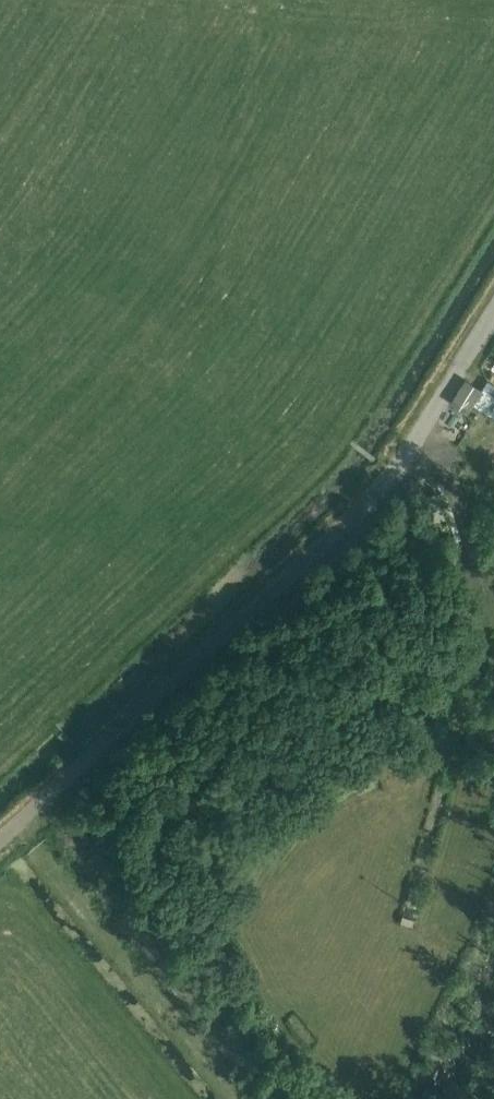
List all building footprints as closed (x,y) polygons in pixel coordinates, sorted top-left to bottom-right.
[(467,411),(481,389),(465,379),(450,403),(466,413),(467,411)]
